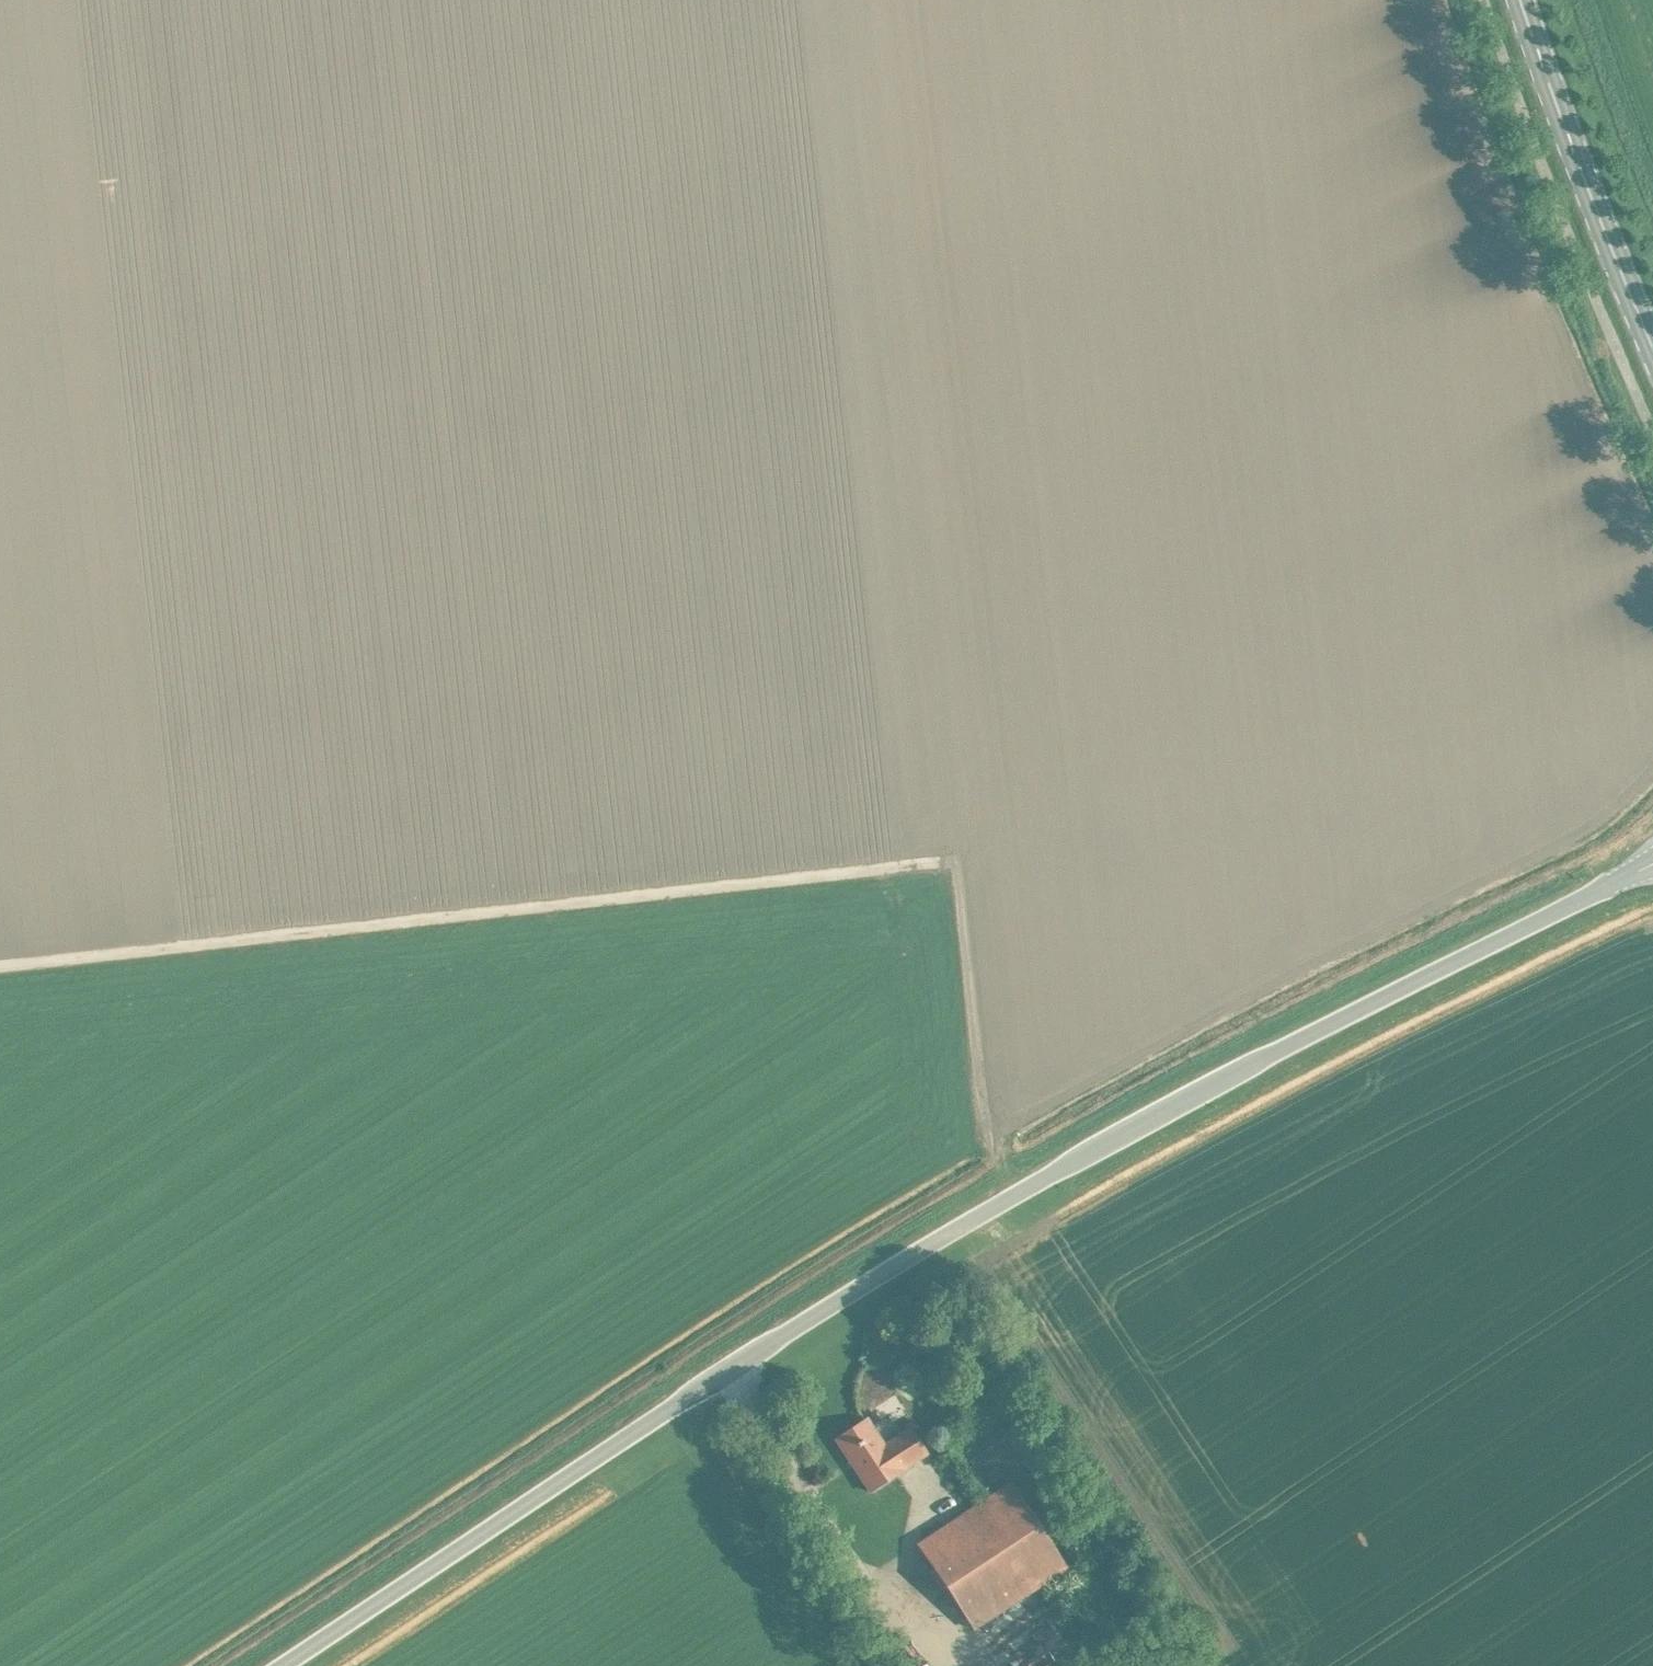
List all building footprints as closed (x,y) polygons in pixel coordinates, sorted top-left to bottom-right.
[(869,1492),(925,1454),(908,1428),(882,1445),(864,1419),(834,1439),(869,1492)] [(916,1544),(952,1599),(972,1629),(1063,1569),(1008,1484),(916,1544)]
